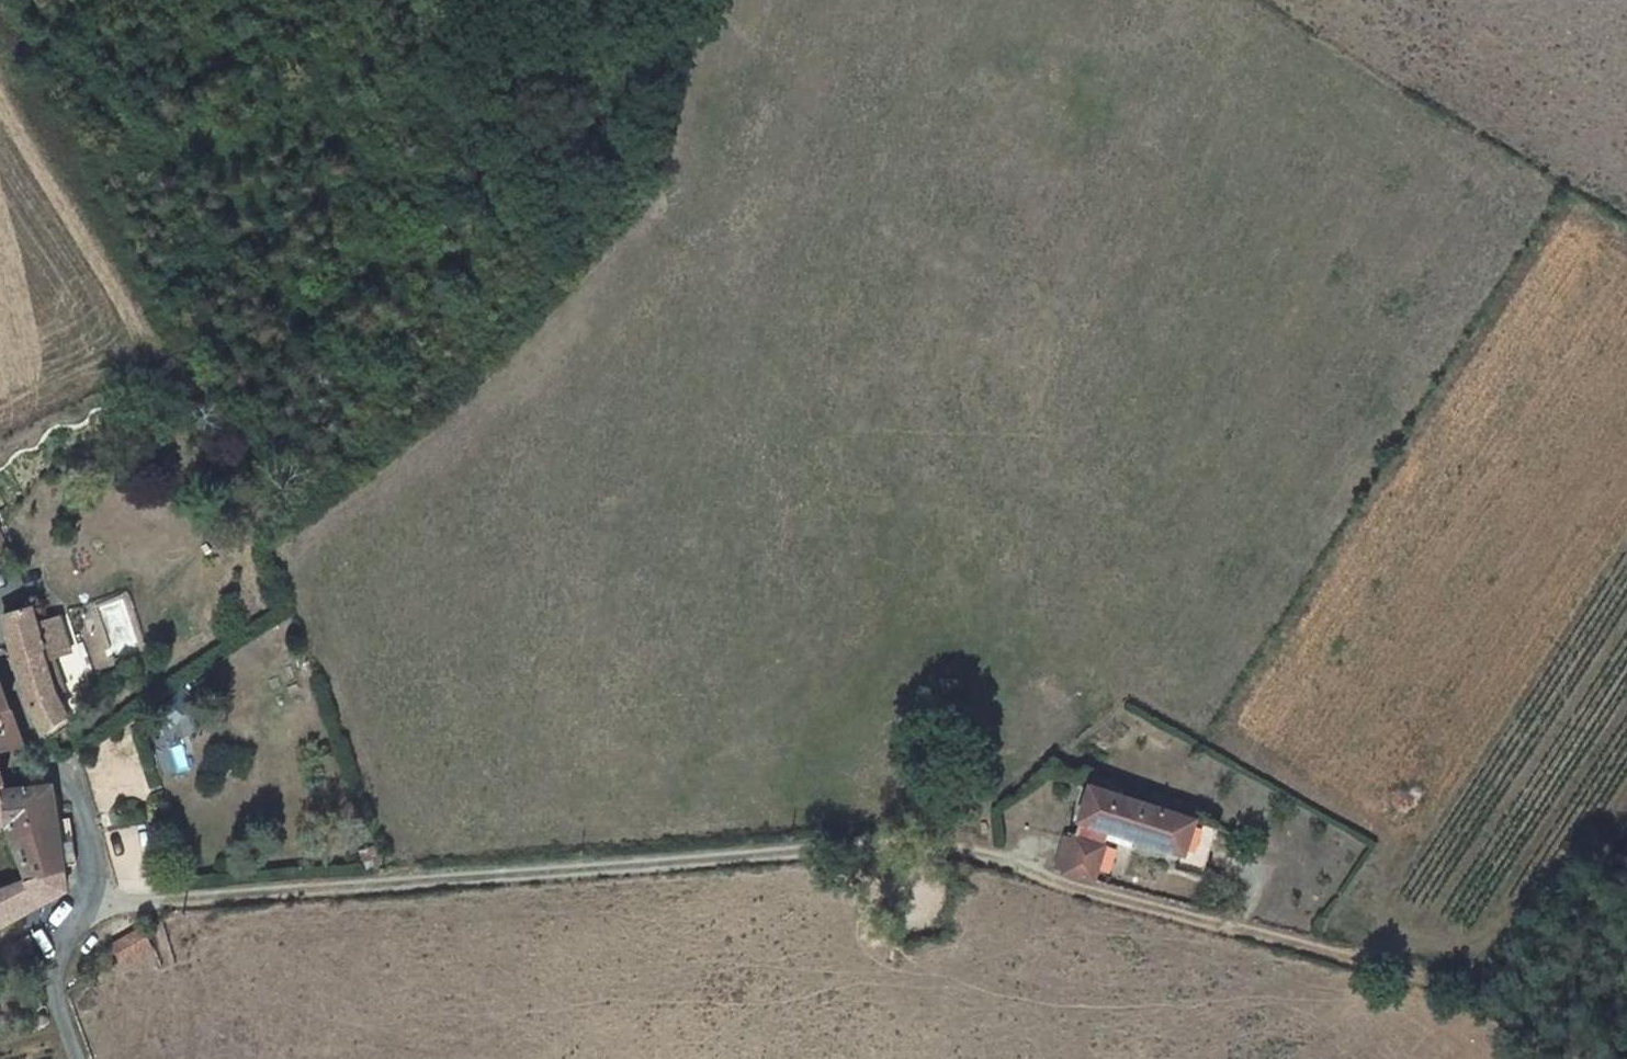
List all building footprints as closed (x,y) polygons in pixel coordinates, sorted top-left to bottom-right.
[(48,744),(49,748),(78,735),(74,726),(67,701),(55,671),(40,634),(35,622),(6,631),(10,650),(15,672),(18,686),(27,720),(48,744)] [(40,634),(55,671),(74,665),(61,627),(40,634)] [(23,755),(0,703),(0,764),(23,755)] [(3,801),(11,797),(0,770),(0,802),(3,801)] [(1082,786),(1065,868),(1098,878),(1105,844),(1125,846),(1129,837),(1203,853),(1210,818),(1082,786)] [(65,910),(69,903),(66,882),(28,894),(12,817),(11,806),(5,807),(3,801),(0,802),(0,855),(5,852),(17,890),(0,896),(0,941),(65,910)] [(52,802),(11,806),(12,817),(28,894),(66,882),(56,809),(52,802)] [(150,940),(116,955),(125,973),(158,960),(150,940)]
